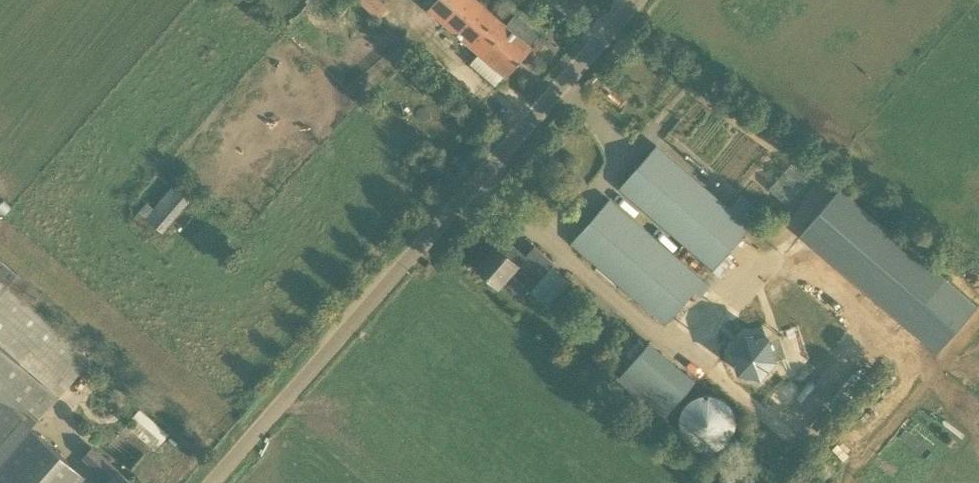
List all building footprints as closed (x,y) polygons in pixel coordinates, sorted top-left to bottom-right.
[(375,18),(387,6),(380,0),(360,0),(375,18)] [(532,47),(478,0),(437,0),(429,9),(507,77),(532,47)] [(619,188),(712,270),(761,213),(741,196),(729,210),(656,146),(619,188)] [(915,326),(956,278),(845,184),(804,232),(915,326)] [(145,202),(138,210),(163,231),(189,200),(171,185),(152,208),(145,202)] [(572,242),(665,324),(702,282),(609,200),(572,242)] [(555,263),(539,249),(530,259),(514,245),(506,254),(496,245),(477,267),(500,287),(510,275),(530,292),(555,263)] [(58,478),(71,463),(31,428),(90,360),(6,287),(18,274),(0,259),(0,482),(63,482),(58,478)] [(731,351),(739,374),(762,378),(777,360),(770,337),(746,333),(731,351)] [(628,369),(670,414),(702,384),(660,339),(628,369)] [(618,375),(611,368),(605,374),(612,381),(618,375)] [(679,423),(721,451),(746,413),(704,385),(679,423)] [(141,411),(129,426),(157,448),(169,432),(141,411)] [(101,473),(110,481),(108,482),(134,482),(93,446),(83,456),(101,473)]
